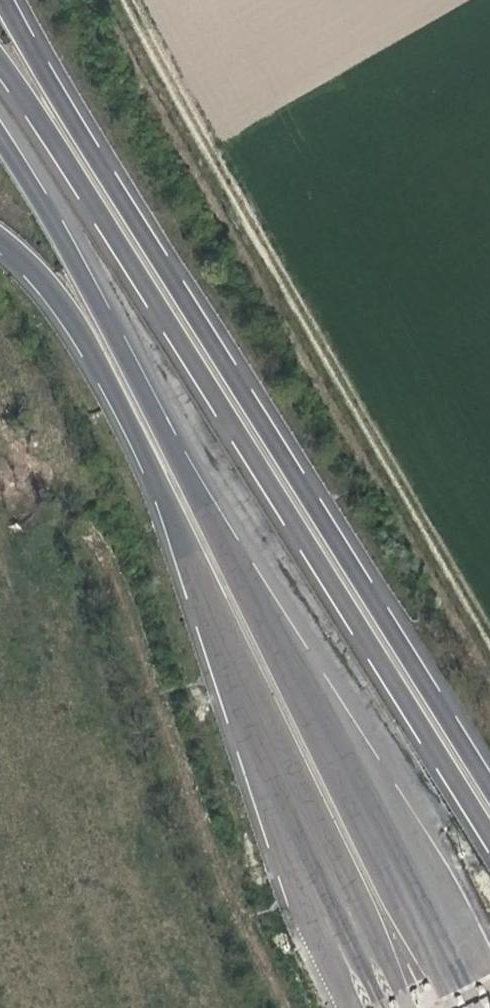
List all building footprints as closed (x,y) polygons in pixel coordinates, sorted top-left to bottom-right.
[(466,1007),(489,1007),(489,996),(466,1007)]
